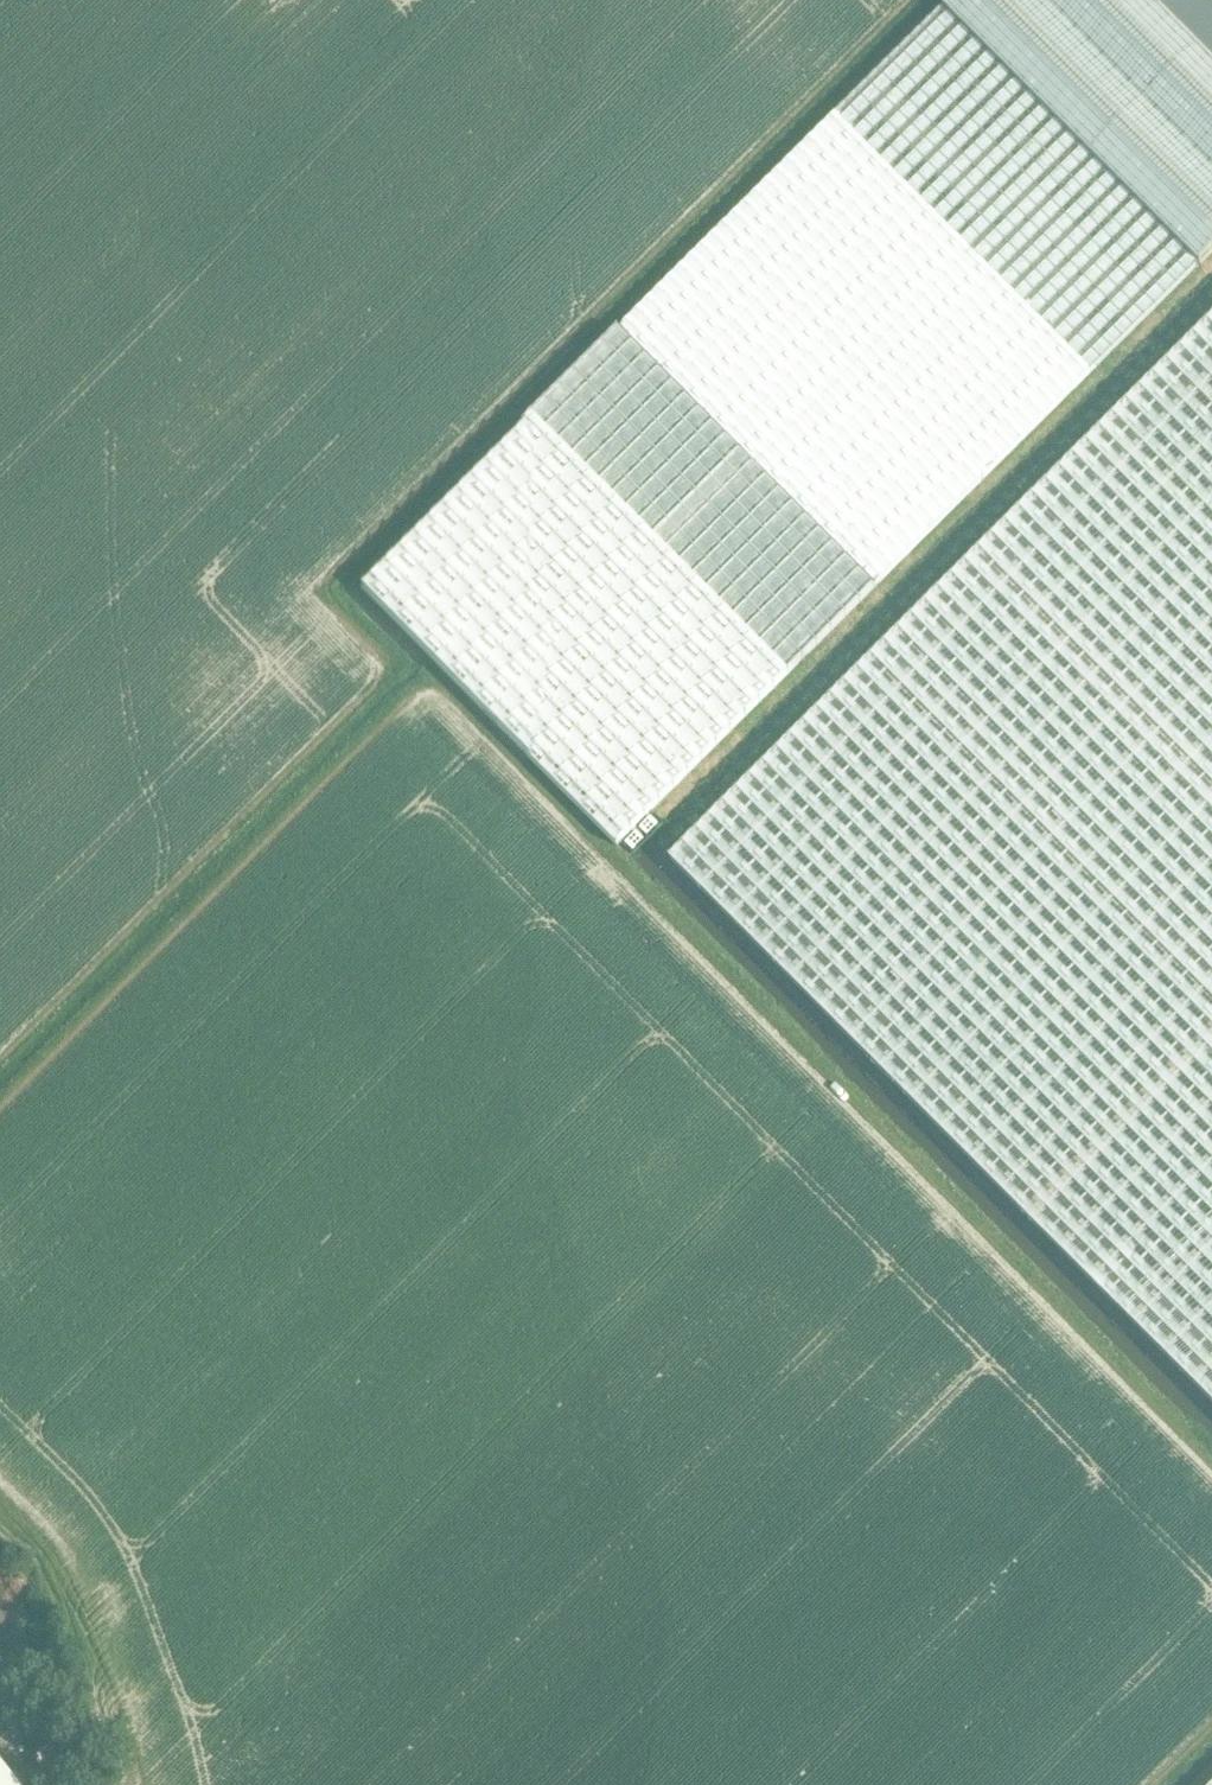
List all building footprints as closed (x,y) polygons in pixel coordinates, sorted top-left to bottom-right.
[(946,7),(1202,264),(1211,254),(1211,61),(1160,9),(1169,0),(953,0),(946,7)] [(1211,61),(1211,0),(1169,0),(1160,9),(1211,61)] [(620,330),(877,588),(1202,264),(946,7),(620,330)] [(670,853),(871,1055),(1211,1402),(1211,312),(670,853)] [(620,846),(877,588),(620,330),(619,329),(359,587),(620,846)]
